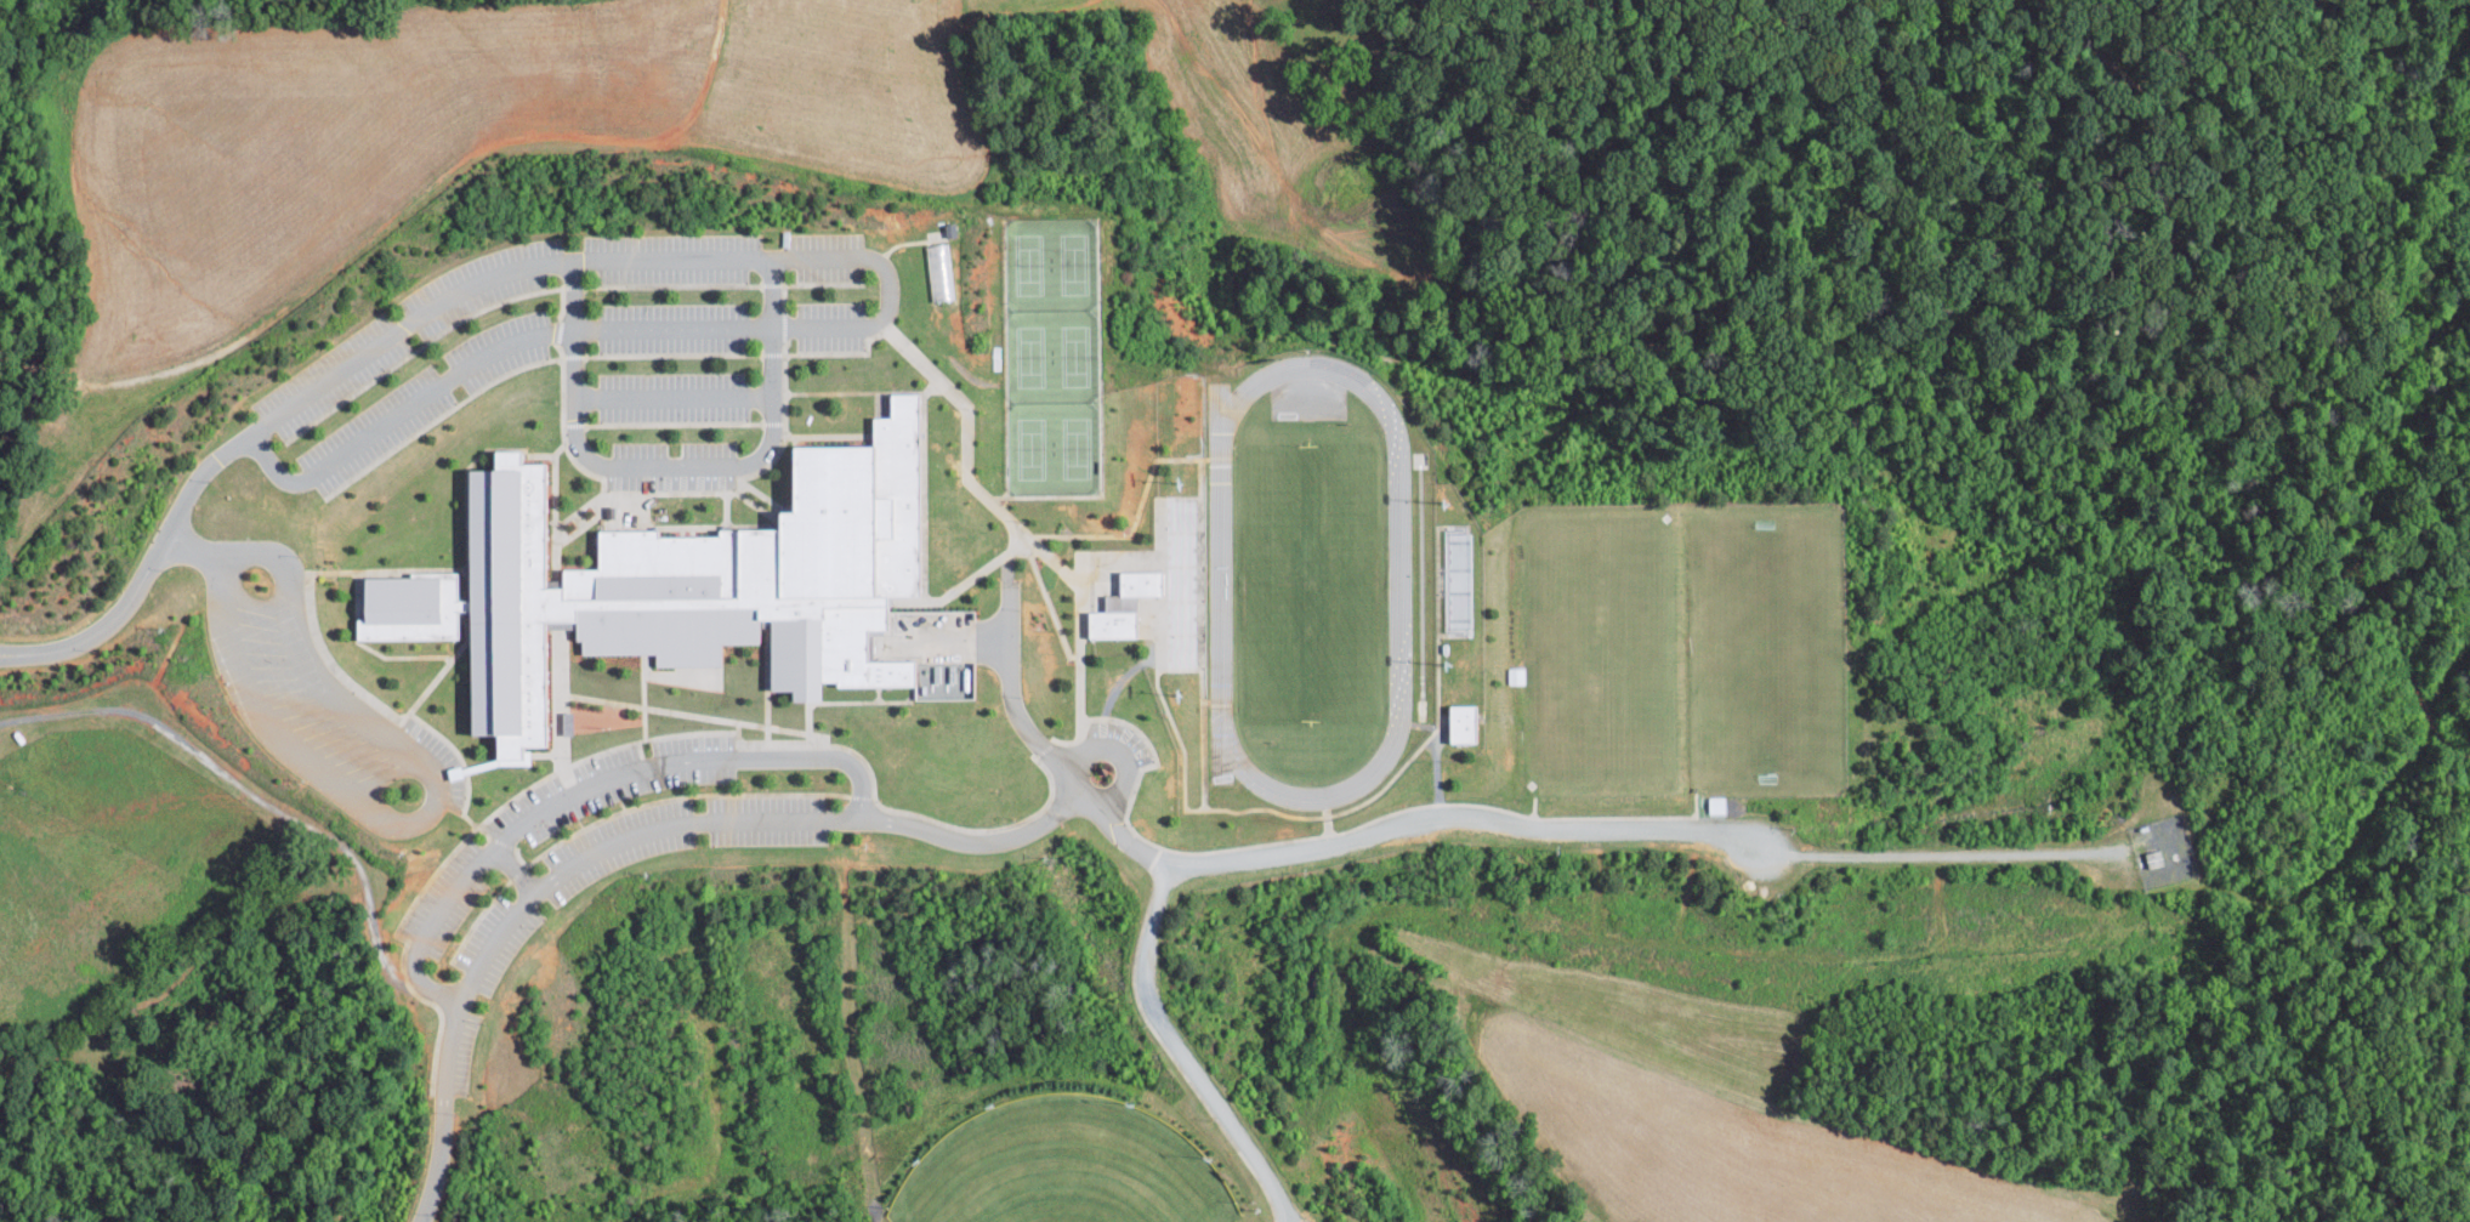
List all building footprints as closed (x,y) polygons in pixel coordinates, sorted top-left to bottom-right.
[(924,245),(933,299),(954,296),(946,241),(924,245)] [(494,450),(516,450),(516,464),(538,464),(540,591),(567,591),(567,572),(602,572),(601,533),(777,530),(777,510),(794,510),(794,447),(871,447),(870,414),(887,414),(887,392),(919,391),(921,596),(890,596),(890,607),(975,607),(976,695),(915,697),(915,683),(819,684),(819,701),(794,701),(794,689),(773,690),(772,618),(760,618),(757,604),(578,608),(578,623),(549,623),(550,745),(521,745),(522,757),(498,757),(498,735),(473,735),(471,607),(456,607),(456,636),(353,635),(354,614),(363,615),(362,572),(456,570),(456,598),(469,597),(471,468),(494,468),(494,450)] [(1160,570),(1118,570),(1118,593),(1104,593),(1104,610),(1087,610),(1087,637),(1136,637),(1135,595),(1161,594),(1160,570)] [(1509,683),(1525,683),(1525,667),(1509,667),(1509,683)] [(1475,742),(1475,704),(1449,704),(1449,742),(1475,742)] [(1725,813),(1725,796),(1710,796),(1710,813),(1725,813)]
